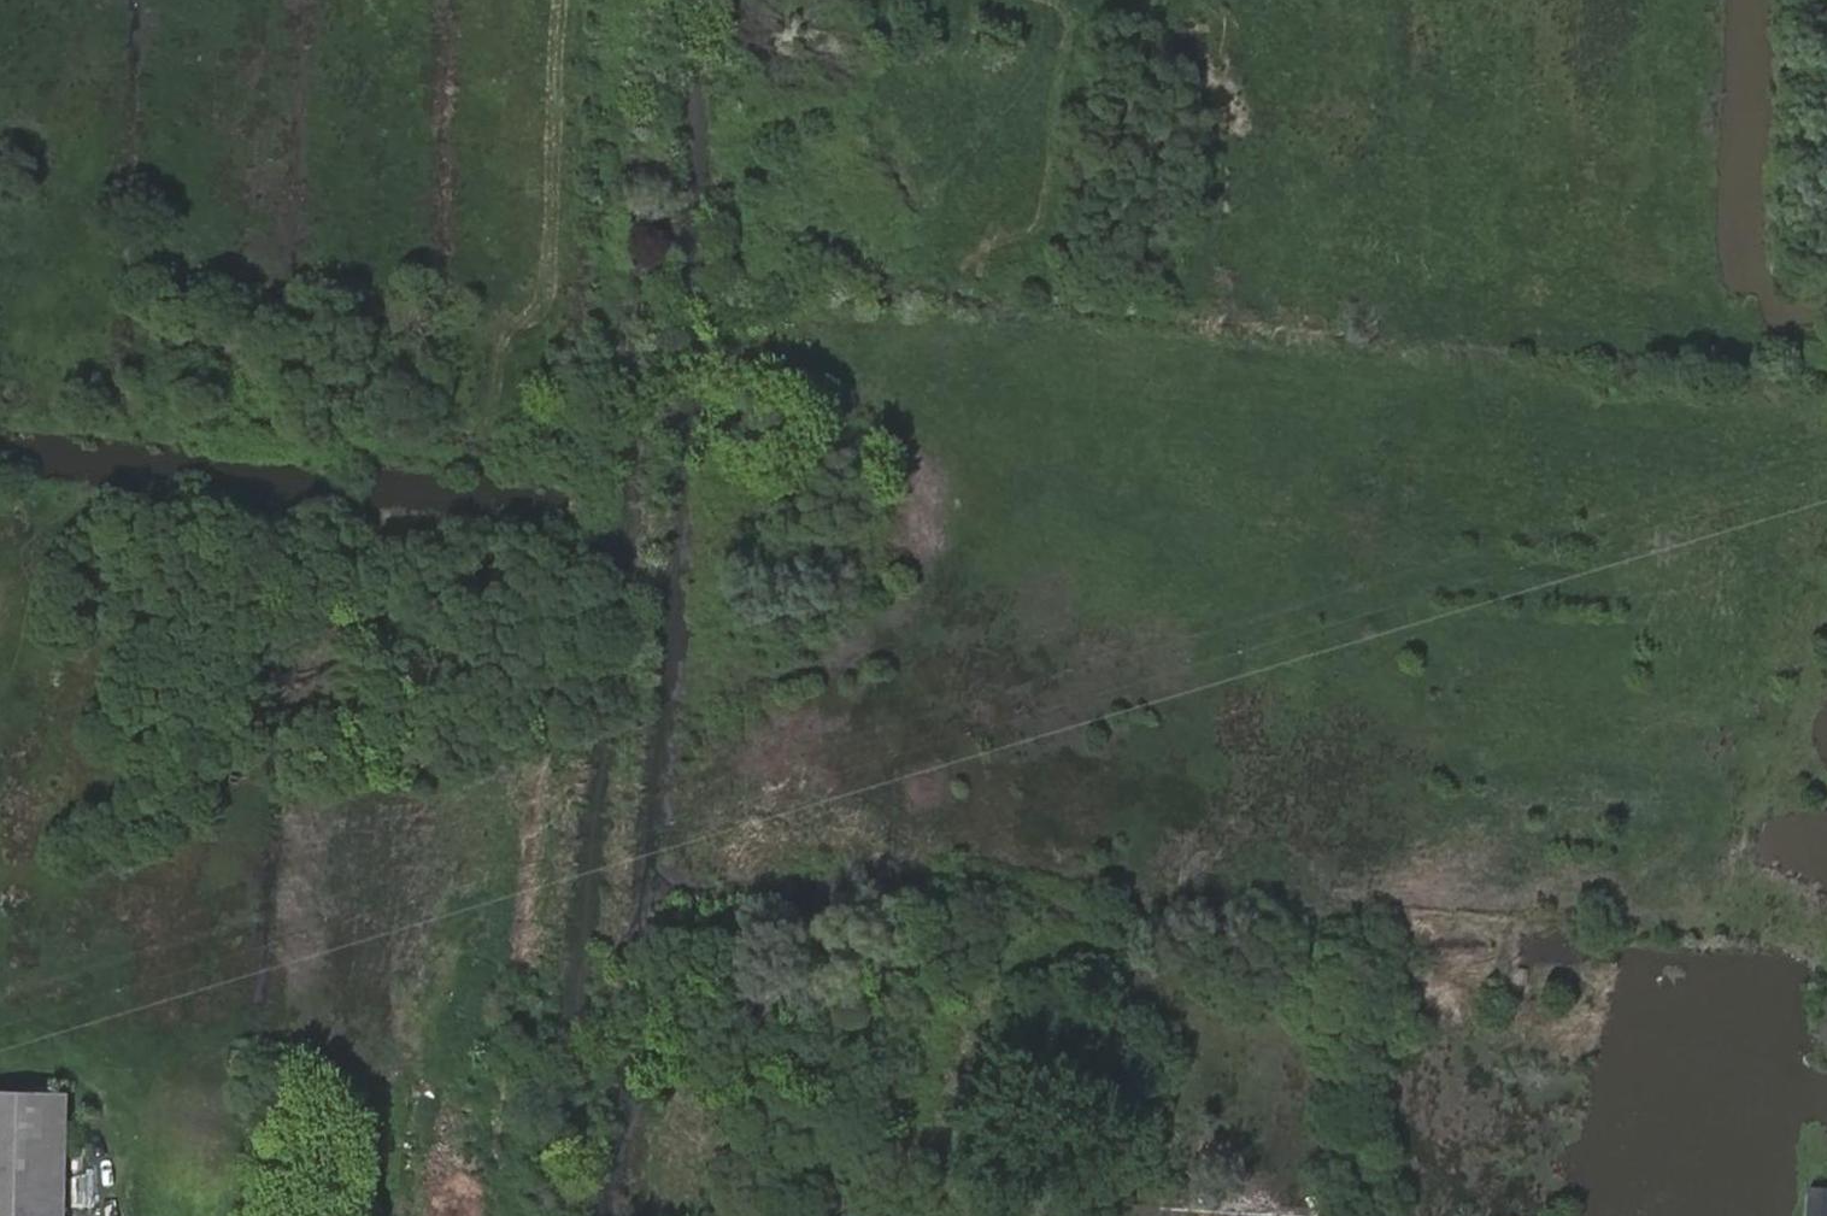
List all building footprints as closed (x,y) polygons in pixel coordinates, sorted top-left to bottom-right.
[(63,1090),(0,1089),(0,1215),(61,1215),(63,1090)]
